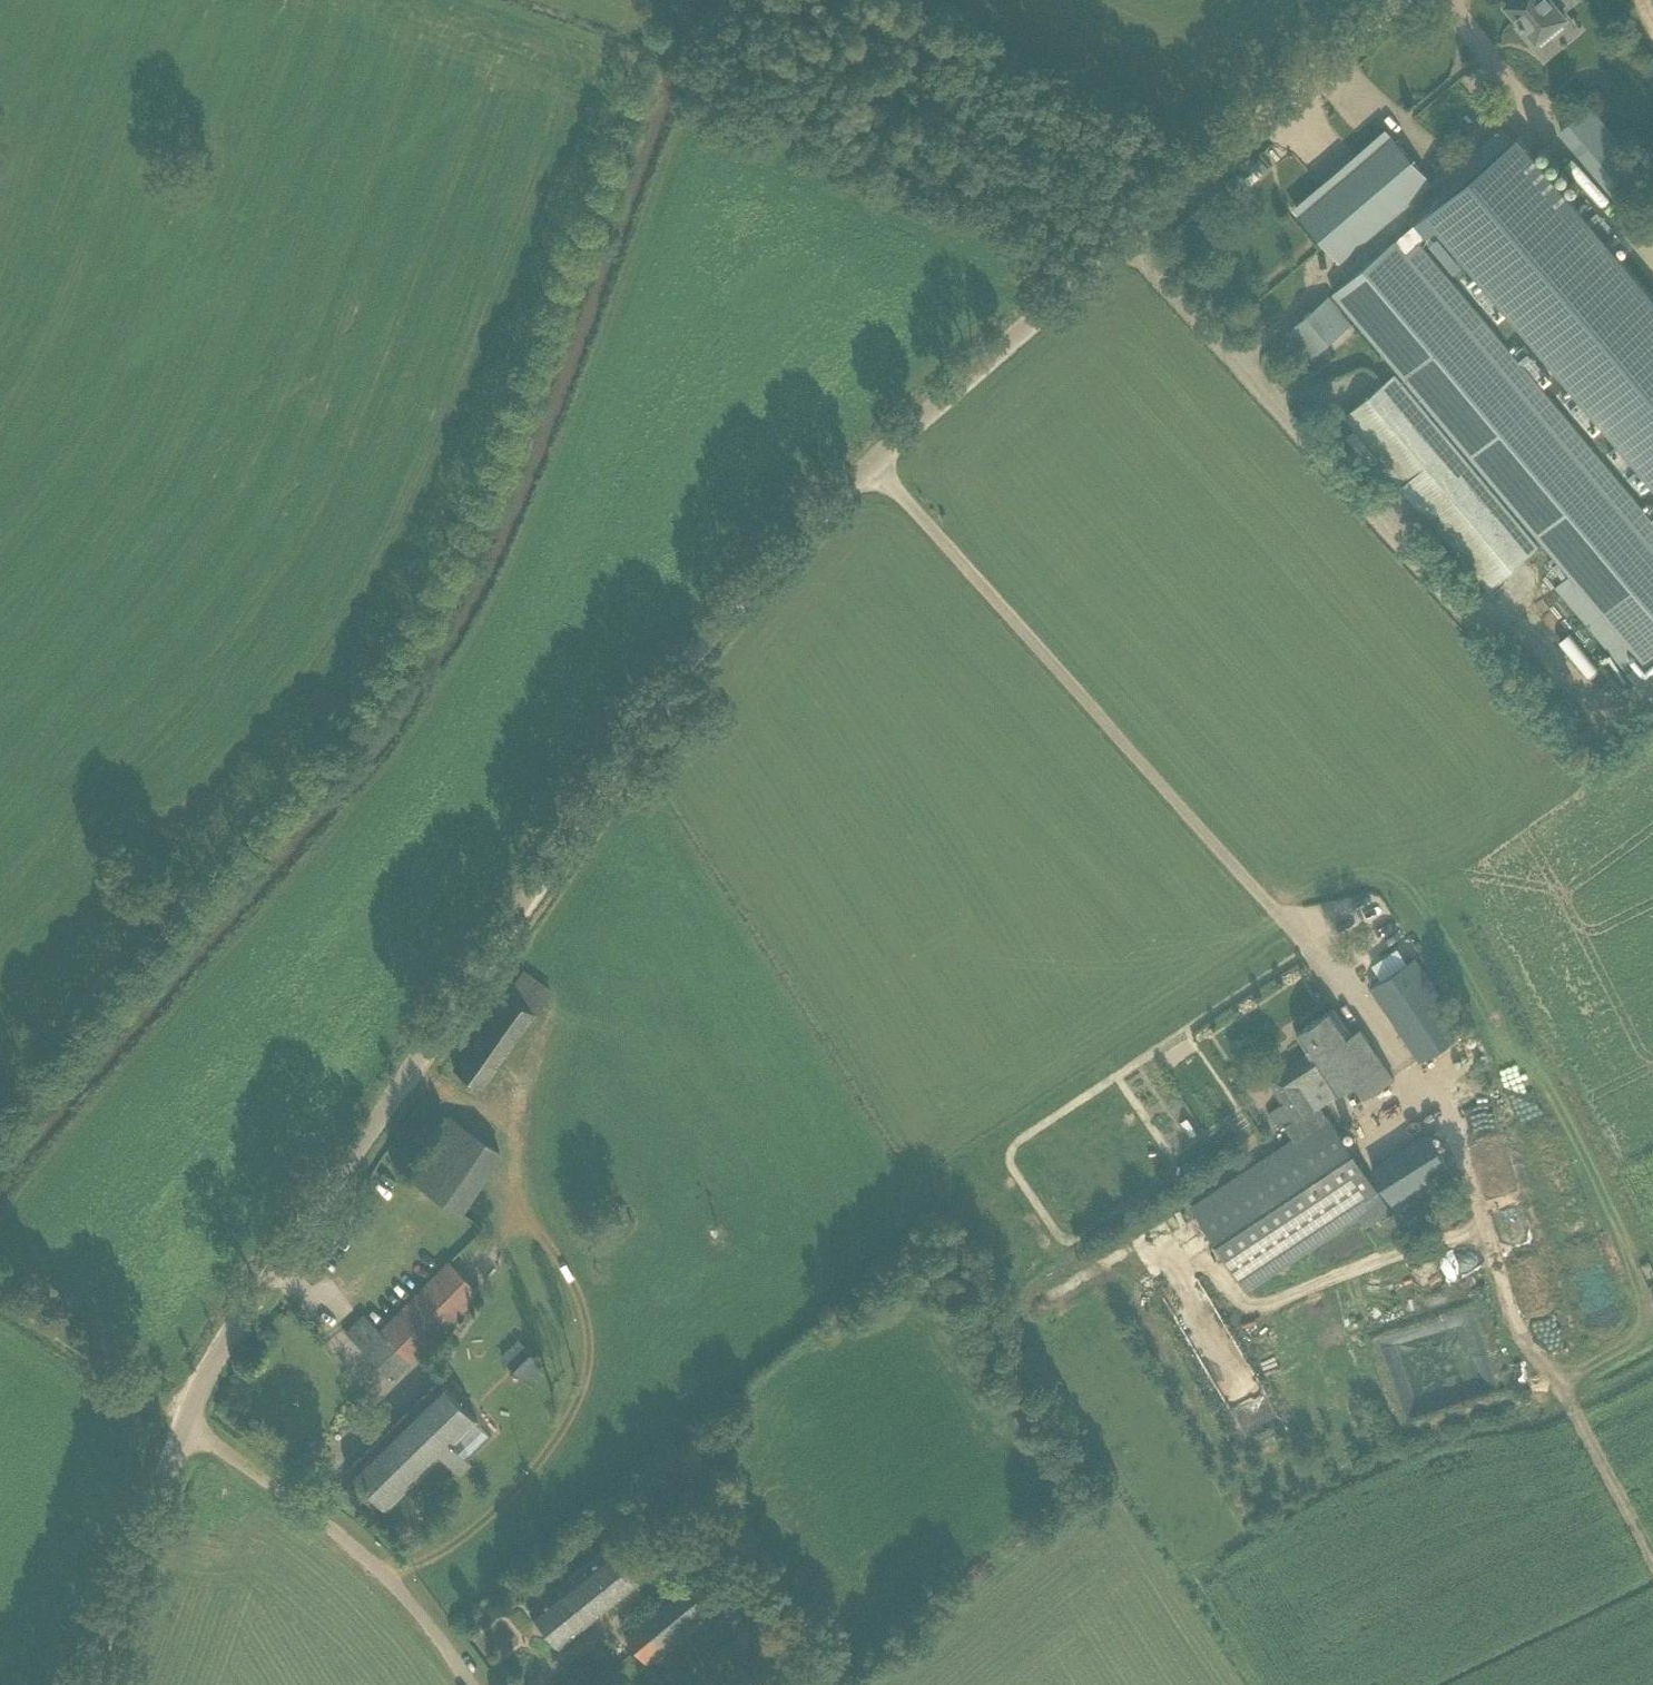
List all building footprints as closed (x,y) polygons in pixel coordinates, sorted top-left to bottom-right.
[(1574,0),(1508,0),(1505,2),(1522,22),(1518,26),(1533,44),(1567,16),(1562,10),(1574,0)] [(1560,131),(1619,201),(1650,175),(1590,105),(1560,131)] [(1397,240),(1406,251),(1407,252),(1419,242),(1437,227),(1652,483),(1652,295),(1519,136),(1518,136),(1500,120),(1441,185),(1449,195),(1417,222),(1397,240)] [(1339,262),(1432,183),(1391,135),(1299,214),(1339,262)] [(1332,293),(1570,575),(1555,587),(1641,688),(1652,678),(1652,521),(1419,242),(1407,252),(1406,251),(1397,240),(1396,239),(1332,293)] [(1285,334),(1300,351),(1317,370),(1334,355),(1325,345),(1351,323),(1329,296),(1285,334)] [(1345,415),(1489,588),(1538,546),(1394,374),(1345,415)] [(1567,629),(1556,639),(1588,675),(1599,665),(1567,629)] [(1371,987),(1420,1061),(1464,1032),(1415,957),(1371,987)] [(454,1069),(472,1081),(480,1087),(548,988),(522,970),(454,1069)] [(1285,1125),(1293,1138),(1327,1116),(1319,1105),(1353,1083),(1363,1099),(1394,1079),(1361,1028),(1351,1034),(1334,1008),(1297,1032),(1311,1053),(1270,1080),(1284,1102),(1268,1113),(1279,1129),(1285,1125)] [(405,1177),(456,1213),(498,1152),(446,1116),(405,1177)] [(1327,1116),(1293,1138),(1191,1206),(1240,1281),(1377,1191),(1327,1116)] [(1370,1167),(1399,1213),(1457,1176),(1428,1131),(1370,1167)] [(345,1332),(392,1379),(408,1363),(476,1293),(446,1263),(380,1330),(363,1314),(345,1332)] [(1220,1325),(1196,1266),(1164,1279),(1188,1338),(1220,1325)] [(523,1346),(507,1361),(519,1375),(535,1360),(523,1346)] [(438,1380),(348,1468),(386,1508),(386,1507),(440,1455),(459,1474),(470,1463),(468,1462),(492,1438),(476,1421),(477,1420),(438,1380)] [(529,1610),(557,1645),(638,1580),(610,1545),(529,1610)] [(629,1641),(647,1664),(735,1592),(712,1564),(696,1577),(701,1584),(678,1602),(677,1601),(629,1641)]
